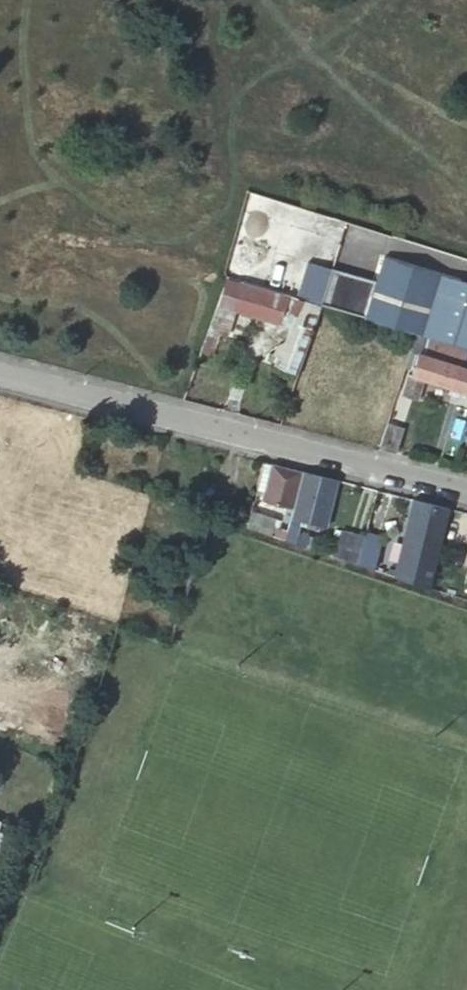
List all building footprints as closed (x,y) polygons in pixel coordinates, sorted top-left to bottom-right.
[(342,266),(329,308),(368,320),(416,334),(422,336),(440,276),(383,258),(377,277),(342,266)] [(466,350),(466,284),(440,276),(422,336),(425,337),(442,342),(466,350)] [(282,293),(228,277),(217,310),(209,329),(227,336),(236,312),(279,324),(280,320),(290,296),(282,293)] [(311,302),(290,296),(280,320),(293,324),(275,365),(295,373),(321,305),(311,302)] [(422,336),(416,334),(413,344),(422,347),(425,337),(422,336)] [(442,342),(425,337),(422,347),(412,376),(408,375),(402,395),(418,399),(424,380),(432,382),(442,342)] [(442,342),(432,382),(466,394),(466,350),(442,342)] [(387,425),(403,431),(406,418),(390,414),(387,425)] [(379,450),(395,454),(403,431),(387,425),(379,450)] [(264,491),(271,464),(263,462),(257,490),(264,491)] [(294,507),(302,472),(271,464),(264,491),(263,499),(294,507)] [(326,526),(337,481),(302,472),(294,507),(287,529),(284,540),(305,546),(308,537),(296,533),(300,520),(326,526)] [(448,509),(412,500),(396,577),(428,588),(448,509)] [(246,527),(284,540),(287,529),(279,527),(281,520),(251,512),(246,527)] [(333,556),(357,564),(361,551),(364,537),(340,531),(337,544),(333,556)] [(361,551),(357,564),(374,570),(382,537),(366,532),(364,537),(361,551)]
